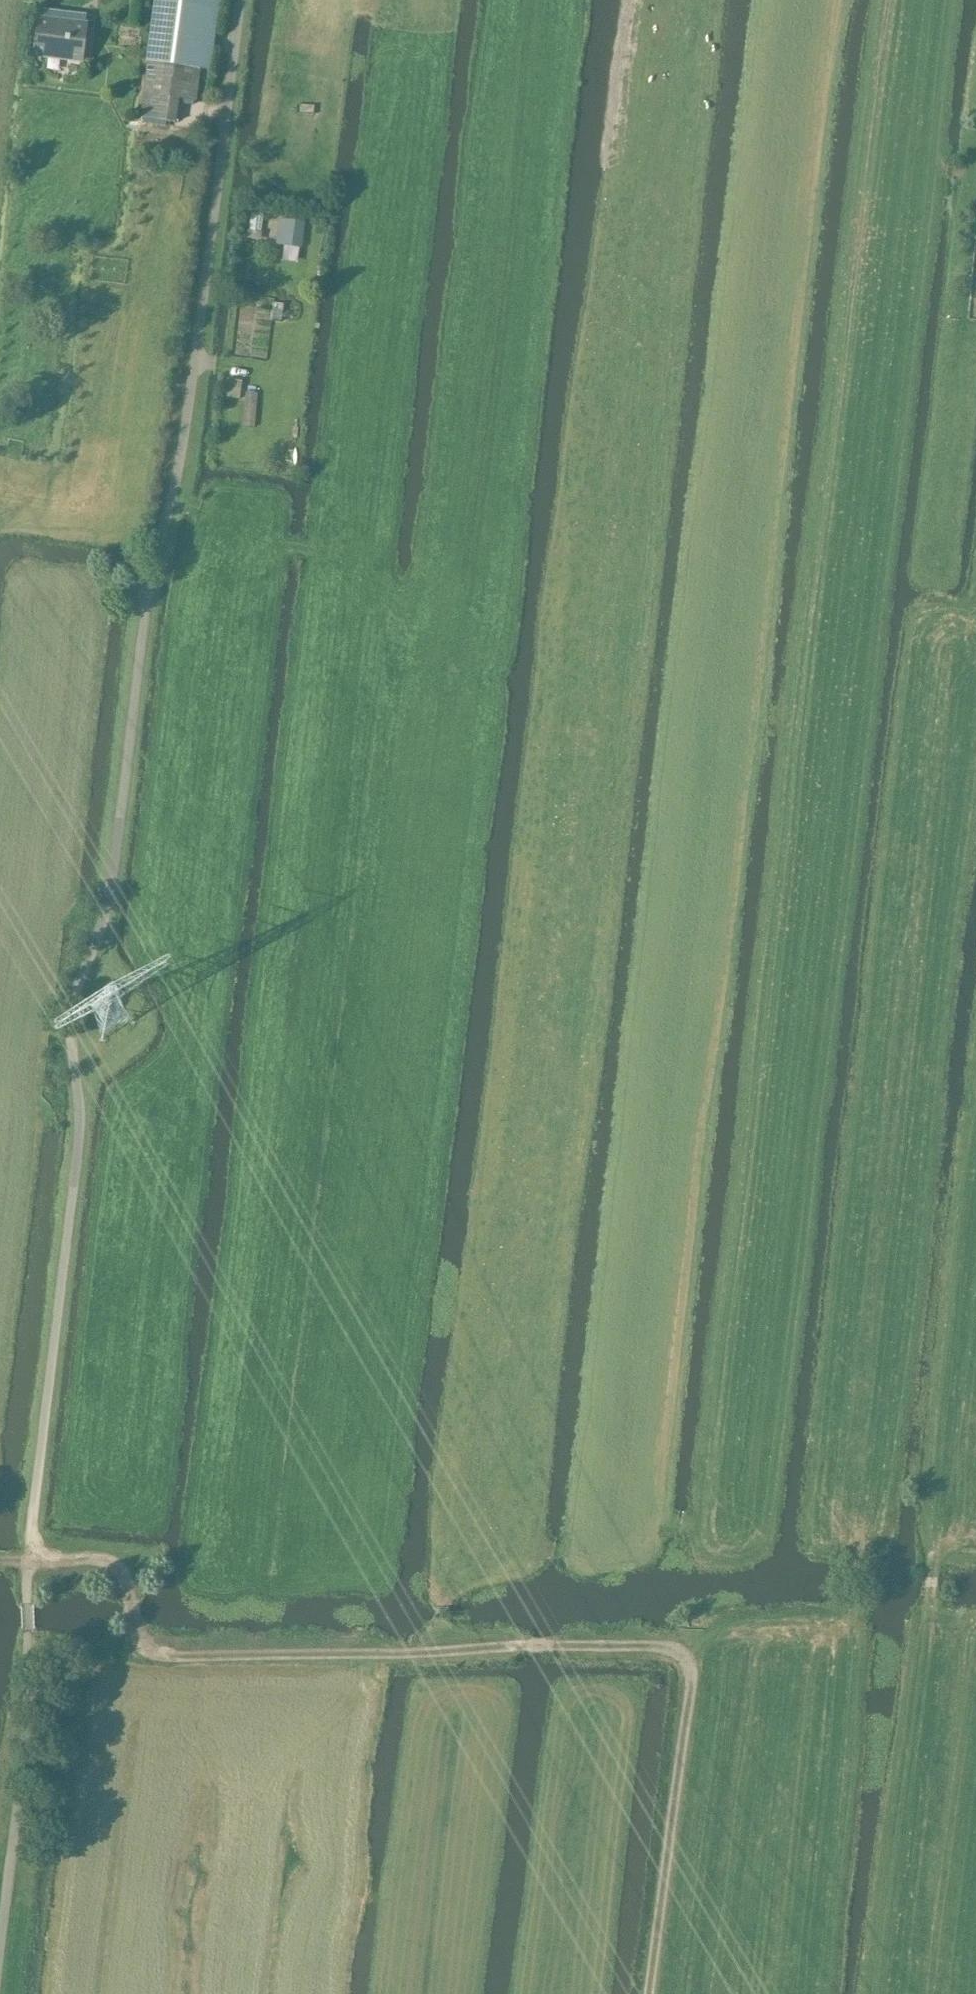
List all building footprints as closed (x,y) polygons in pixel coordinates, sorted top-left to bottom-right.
[(140,117),(175,123),(178,98),(195,101),(200,69),(205,32),(208,12),(210,0),(156,0),(155,5),(148,62),(143,93),(140,117)] [(38,20),(33,55),(81,61),(85,26),(38,20)] [(279,219),(276,237),(302,240),(305,223),(279,219)]
